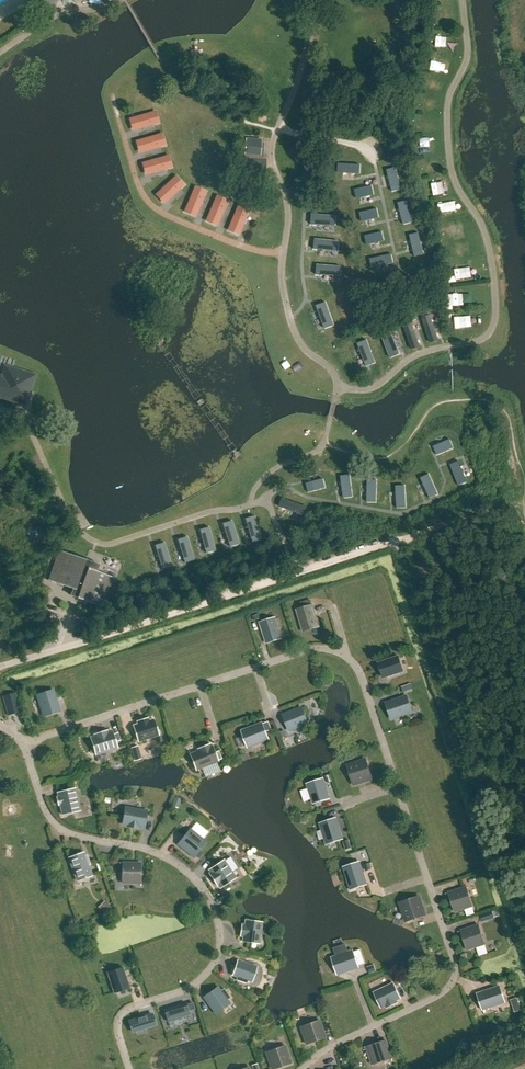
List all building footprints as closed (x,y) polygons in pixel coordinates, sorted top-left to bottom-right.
[(56,1),(56,0),(34,0),(33,7),(41,9),(56,1)] [(129,119),(133,131),(160,123),(156,111),(129,119)] [(135,141),(139,154),(166,146),(162,133),(135,141)] [(244,174),(265,176),(266,157),(260,157),(261,139),(246,139),(244,174)] [(142,163),(146,176),(172,168),(169,155),(142,163)] [(338,165),(338,174),(343,175),(351,175),(354,175),(360,176),(360,167),(338,165)] [(396,168),(387,170),(388,176),(391,185),(391,187),(392,192),(401,189),(396,168)] [(156,194),(165,204),(185,185),(176,175),(156,194)] [(184,212),(196,217),(207,191),(195,186),(184,212)] [(372,187),(355,191),(357,200),(361,199),(368,197),(369,197),(374,196),(372,187)] [(206,221),(218,226),(229,200),(217,195),(206,221)] [(406,202),(397,204),(399,210),(401,218),(401,219),(403,225),(412,223),(406,202)] [(228,230),(240,235),(251,209),(238,204),(228,230)] [(377,210),(360,214),(362,223),(366,222),(373,221),(374,220),(379,219),(377,210)] [(311,215),(311,226),(335,227),(335,217),(311,215)] [(419,233),(410,235),(411,241),(413,250),(413,251),(415,257),(424,255),(419,233)] [(382,234),(365,237),(367,247),(370,246),(377,244),(379,244),(384,243),(382,234)] [(314,250),(338,252),(339,242),(315,240),(314,250)] [(392,256),(370,261),(372,270),(378,268),(385,267),(387,266),(394,265),(392,256)] [(316,265),(316,276),(340,277),(340,267),(316,265)] [(316,307),(324,330),(334,326),(326,303),(316,307)] [(430,315),(427,316),(422,318),(430,343),(439,340),(430,315)] [(411,322),(407,323),(403,325),(412,349),(420,347),(411,322)] [(391,332),(381,336),(390,359),(400,355),(391,332)] [(367,341),(357,345),(365,368),(375,364),(367,341)] [(35,374),(3,366),(1,375),(0,374),(0,398),(26,405),(35,374)] [(450,440),(433,447),(437,455),(453,448),(450,440)] [(459,462),(450,465),(455,478),(456,480),(458,486),(467,482),(459,462)] [(350,475),(341,476),(341,479),(344,498),(353,497),(350,479),(350,475)] [(429,475),(421,478),(423,483),(425,489),(430,499),(438,495),(435,487),(432,481),(429,475)] [(323,479),(306,484),(306,485),(309,493),(325,488),(323,480),(323,479)] [(368,482),(367,502),(376,503),(377,484),(377,481),(368,480),(368,482)] [(405,486),(396,486),(396,487),(397,508),(406,508),(405,489),(405,486)] [(282,498),(279,507),(304,516),(307,507),(296,503),(282,498)] [(245,519),(251,542),(262,539),(255,516),(245,519)] [(232,521),(222,524),(230,547),(239,544),(232,521)] [(199,530),(206,553),(216,551),(209,527),(199,530)] [(187,537),(177,540),(184,563),(194,560),(187,537)] [(165,543),(155,546),(162,569),(172,566),(165,543)] [(103,608),(114,578),(95,571),(98,565),(57,550),(46,580),(71,589),(69,596),(76,598),(75,598),(103,608)] [(295,609),(302,631),(317,627),(311,605),(302,607),(295,609)] [(265,644),(280,639),(273,618),(259,623),(265,644)] [(399,656),(377,663),(382,679),(404,672),(399,656)] [(36,695),(43,717),(61,712),(54,689),(36,695)] [(1,696),(7,715),(19,712),(14,693),(1,696)] [(407,694),(385,702),(391,720),(413,712),(407,694)] [(302,706),(282,715),(289,733),(310,724),(302,706)] [(132,726),(137,742),(157,735),(152,719),(147,721),(146,718),(136,721),(137,724),(132,726)] [(267,740),(261,723),(241,731),(247,747),(267,740)] [(116,748),(111,731),(107,732),(106,731),(93,735),(93,737),(89,738),(93,751),(93,752),(94,755),(95,755),(98,754),(99,753),(116,748)] [(189,754),(193,766),(193,767),(194,770),(195,771),(198,770),(199,768),(216,761),(210,746),(209,746),(209,744),(196,749),(197,751),(189,754)] [(138,746),(131,748),(133,755),(140,753),(138,746)] [(346,765),(353,784),(372,778),(366,758),(346,765)] [(328,799),(322,779),(306,784),(312,803),(328,799)] [(74,789),(56,793),(57,797),(56,798),(61,815),(62,815),(65,815),(65,814),(78,811),(74,789)] [(175,797),(171,806),(178,809),(181,800),(175,797)] [(123,824),(128,824),(128,826),(139,828),(139,826),(144,827),(147,810),(125,807),(123,824)] [(325,844),(341,839),(335,818),(318,823),(325,844)] [(190,828),(176,844),(193,858),(195,856),(200,850),(207,842),(190,828)] [(343,842),(345,850),(351,848),(349,840),(343,842)] [(200,850),(195,856),(199,859),(204,853),(200,850)] [(84,853),(68,859),(76,882),(92,876),(84,853)] [(218,885),(219,888),(228,882),(234,878),(222,860),(208,870),(210,873),(208,874),(216,886),(218,885)] [(122,862),(122,884),(141,885),(142,862),(122,862)] [(358,862),(342,868),(348,886),(347,887),(348,890),(350,891),(353,890),(353,888),(365,885),(358,862)] [(222,886),(225,891),(231,887),(228,882),(222,886)] [(466,886),(448,892),(454,913),(473,907),(466,886)] [(399,903),(406,922),(425,916),(423,911),(424,911),(422,905),(421,905),(418,897),(399,903)] [(100,909),(106,915),(112,909),(106,903),(100,909)] [(482,922),(488,920),(486,913),(479,915),(482,922)] [(240,937),(242,937),(242,941),(260,944),(263,922),(245,919),(244,924),(242,924),(240,937)] [(479,924),(460,930),(467,951),(486,945),(479,924)] [(333,948),(336,956),(330,958),(336,974),(356,967),(351,951),(348,952),(346,944),(333,948)] [(238,960),(232,976),(237,977),(236,980),(247,983),(247,981),(252,983),(258,966),(238,960)] [(128,988),(121,968),(106,972),(113,992),(128,988)] [(392,984),(373,993),(380,1008),(384,1005),(386,1008),(396,1003),(394,1001),(399,998),(392,984)] [(202,997),(215,1015),(231,1004),(228,999),(231,998),(224,988),(221,990),(218,986),(202,997)] [(498,987),(476,994),(481,1010),(503,1002),(498,987)] [(179,1017),(189,1014),(188,1012),(187,1009),(194,1007),(192,1003),(186,1005),(186,1004),(165,1010),(168,1020),(179,1017)] [(129,1021),(132,1031),(155,1024),(152,1014),(129,1021)] [(320,1019),(299,1026),(305,1045),(327,1037),(320,1019)] [(385,1041),(366,1047),(372,1065),(390,1059),(385,1041)] [(265,1052),(270,1068),(276,1068),(292,1064),(286,1045),(265,1052)]
